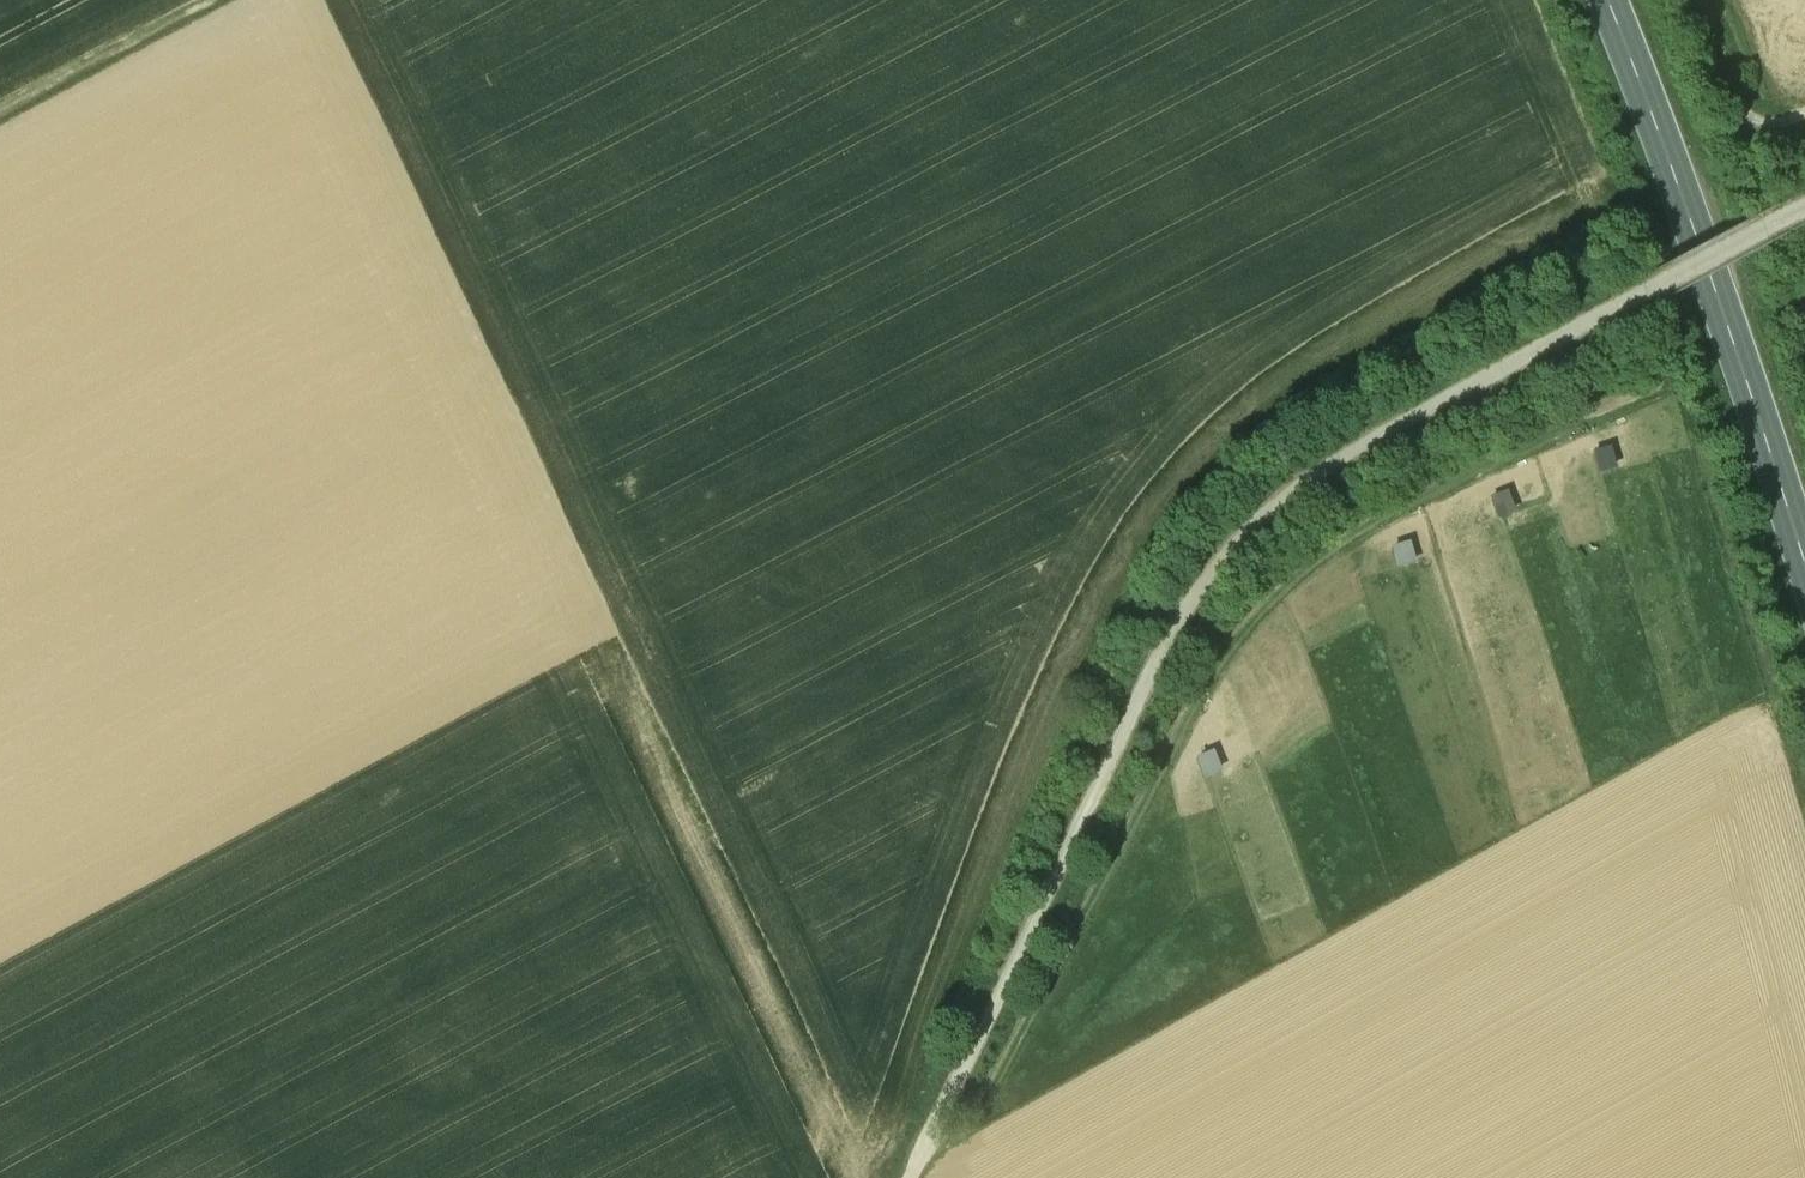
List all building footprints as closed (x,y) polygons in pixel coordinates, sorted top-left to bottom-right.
[(1506,515),(1524,507),(1515,486),(1497,494),(1506,515)]
